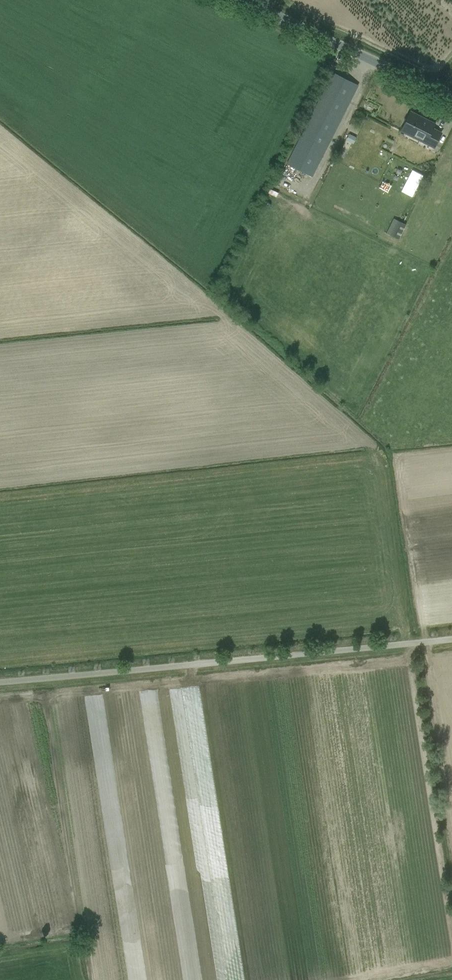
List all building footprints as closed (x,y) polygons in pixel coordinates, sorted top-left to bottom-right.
[(312,177),(353,94),(358,85),(333,73),(328,82),(287,164),(312,177)] [(434,147),(437,142),(441,133),(432,128),(434,124),(426,120),(425,121),(410,114),(411,112),(410,112),(406,121),(401,131),(434,147)] [(405,225),(398,221),(391,235),(398,239),(405,225)]
